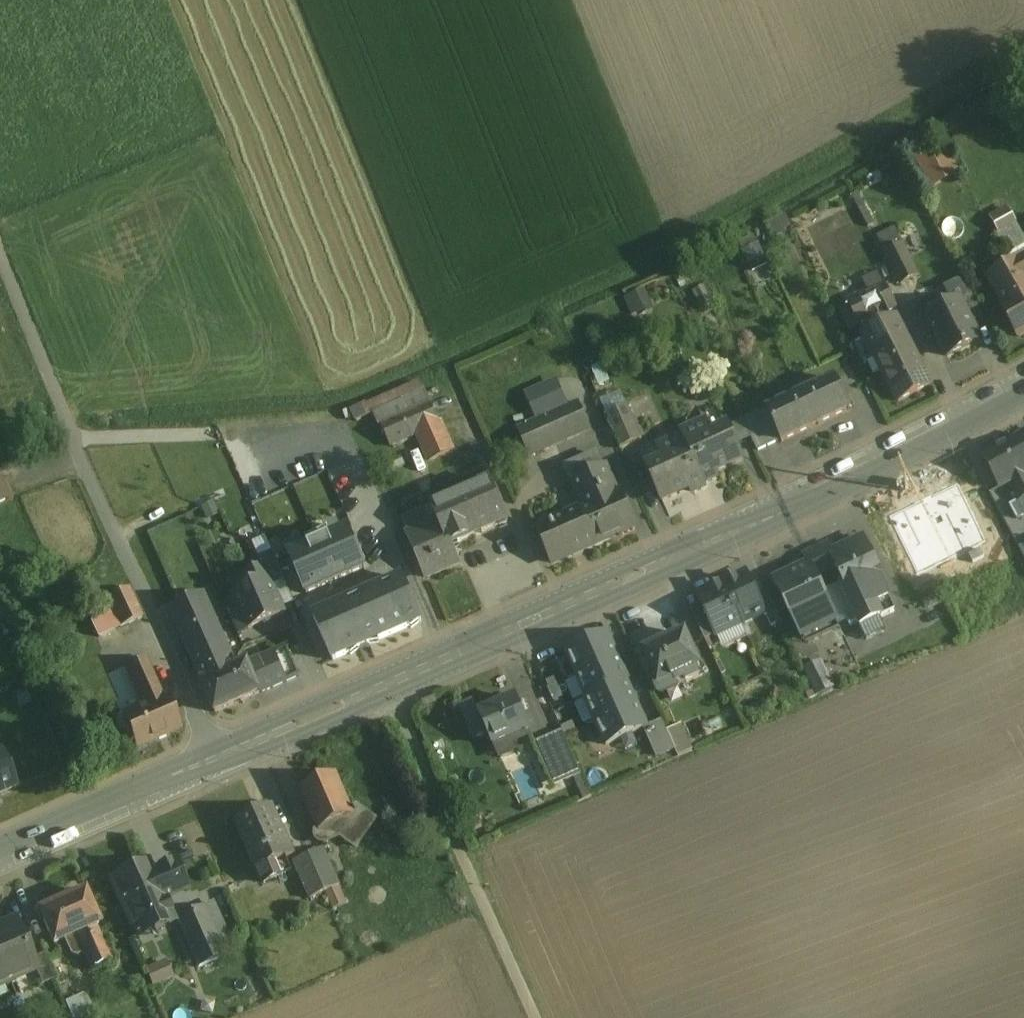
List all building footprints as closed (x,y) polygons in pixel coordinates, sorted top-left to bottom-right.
[(916,155),(932,186),(960,172),(944,141),(916,155)] [(991,213),(1009,252),(1023,245),(1023,239),(1009,205),(991,213)] [(737,240),(751,268),(767,260),(754,232),(737,240)] [(917,278),(901,246),(885,255),(900,286),(917,278)] [(989,281),(1004,308),(1001,310),(1018,339),(1023,336),(1023,261),(989,281)] [(963,281),(942,291),(951,307),(958,304),(971,297),(963,281)] [(884,285),(848,302),(859,326),(895,309),(884,285)] [(645,287),(625,295),(634,315),(653,306),(645,287)] [(983,319),(971,297),(958,304),(969,326),(983,319)] [(969,326),(958,304),(951,307),(926,320),(946,361),(978,345),(969,326)] [(890,323),(863,336),(898,404),(929,388),(913,357),(908,359),(890,323)] [(834,380),(766,413),(781,444),(849,412),(834,380)] [(423,394),(377,414),(382,424),(427,404),(423,394)] [(427,404),(382,424),(392,447),(417,436),(437,427),(437,426),(427,404)] [(577,404),(542,420),(553,446),(589,430),(577,404)] [(626,407),(605,416),(619,449),(641,440),(626,407)] [(542,420),(518,431),(529,457),(553,446),(542,420)] [(724,430),(710,436),(704,423),(680,434),(682,438),(703,485),(714,480),(712,477),(740,464),(724,430)] [(437,427),(417,436),(429,462),(451,453),(439,425),(437,426),(437,427)] [(682,438),(657,450),(663,463),(646,470),(661,502),(688,490),(691,495),(705,489),(703,485),(682,438)] [(982,460),(999,491),(1009,486),(1018,504),(1009,509),(1016,521),(1023,517),(1023,449),(1019,440),(982,460)] [(596,457),(564,471),(582,511),(579,512),(595,546),(634,529),(618,494),(618,495),(605,466),(601,468),(596,457)] [(10,497),(0,475),(0,502),(10,497)] [(489,483),(429,509),(435,524),(408,536),(426,580),(457,566),(450,549),(507,524),(489,483)] [(958,486),(889,519),(917,577),(985,544),(958,486)] [(579,512),(537,530),(552,565),(595,546),(579,512)] [(348,532),(290,557),(306,595),(364,570),(348,532)] [(880,579),(863,541),(832,556),(830,557),(835,567),(844,587),(832,592),(849,628),(857,624),(859,629),(894,614),(878,580),(880,579)] [(828,546),(814,552),(824,573),(835,567),(830,557),(832,556),(828,546)] [(264,569),(272,587),(285,581),(272,552),(259,558),(264,569)] [(814,552),(803,558),(808,567),(809,567),(814,577),(824,573),(814,552)] [(814,577),(809,567),(808,567),(773,584),(790,622),(827,605),(814,577)] [(249,588),(233,595),(249,630),(285,615),(272,587),(264,569),(244,578),(249,588)] [(730,580),(722,584),(741,625),(765,614),(757,596),(746,575),(731,582),(730,580)] [(402,582),(314,621),(332,662),(420,623),(402,582)] [(715,589),(698,597),(716,637),(741,625),(722,584),(715,587),(715,589)] [(141,619),(128,590),(106,600),(120,629),(141,619)] [(767,591),(757,596),(765,614),(772,628),(782,623),(767,591)] [(237,669),(206,596),(171,611),(202,684),(237,669)] [(827,605),(790,622),(800,643),(837,627),(827,605)] [(577,677),(618,659),(607,635),(567,653),(577,677)] [(684,636),(643,654),(658,687),(669,682),(672,688),(684,683),(685,685),(698,679),(695,671),(699,669),(684,636)] [(299,677),(288,651),(260,663),(260,664),(263,671),(253,676),(261,694),(299,677)] [(586,700),(628,681),(618,659),(577,677),(587,698),(585,699),(586,700)] [(803,668),(817,694),(834,685),(819,659),(803,668)] [(145,660),(124,669),(142,710),(122,719),(135,749),(179,730),(166,699),(163,701),(145,660)] [(237,669),(202,684),(215,714),(260,694),(247,665),(237,669)] [(596,723),(636,705),(627,683),(629,682),(628,681),(586,700),(596,723)] [(515,700),(478,716),(487,735),(492,748),(529,732),(515,700)] [(473,741),(487,735),(478,716),(472,702),(458,708),(473,741)] [(636,705),(596,723),(606,747),(647,728),(636,705)] [(684,721),(687,736),(704,732),(700,717),(684,721)] [(675,751),(662,723),(644,731),(657,759),(675,751)] [(580,776),(561,732),(534,744),(553,788),(580,776)] [(2,754),(0,755),(0,805),(2,804),(0,800),(18,793),(2,754)] [(303,793),(320,831),(317,833),(316,835),(315,838),(316,841),(318,844),(320,846),(323,847),(327,846),(340,841),(357,852),(378,823),(358,808),(351,811),(336,778),(303,793)] [(271,809),(235,825),(257,874),(293,858),(271,809)] [(323,852),(308,858),(324,895),(338,889),(323,852)] [(324,895),(308,858),(294,865),(310,901),(324,895)] [(147,866),(131,873),(131,872),(130,873),(126,875),(125,875),(109,883),(130,929),(147,921),(153,933),(173,924),(164,902),(184,893),(172,864),(151,874),(147,866)] [(97,926),(83,894),(39,914),(53,945),(67,938),(71,945),(76,943),(88,970),(108,961),(93,928),(97,926)] [(226,936),(212,906),(202,910),(216,940),(226,936)] [(202,910),(177,922),(198,969),(223,957),(216,940),(202,910)] [(14,923),(0,929),(0,964),(8,983),(34,972),(35,971),(31,962),(14,923)] [(53,982),(42,957),(31,962),(35,971),(34,972),(41,987),(53,982)] [(8,983),(0,964),(0,987),(8,983)] [(164,964),(146,973),(152,987),(171,979),(164,964)] [(65,1005),(71,1017),(81,1017),(84,1017),(75,999),(65,1005)]
